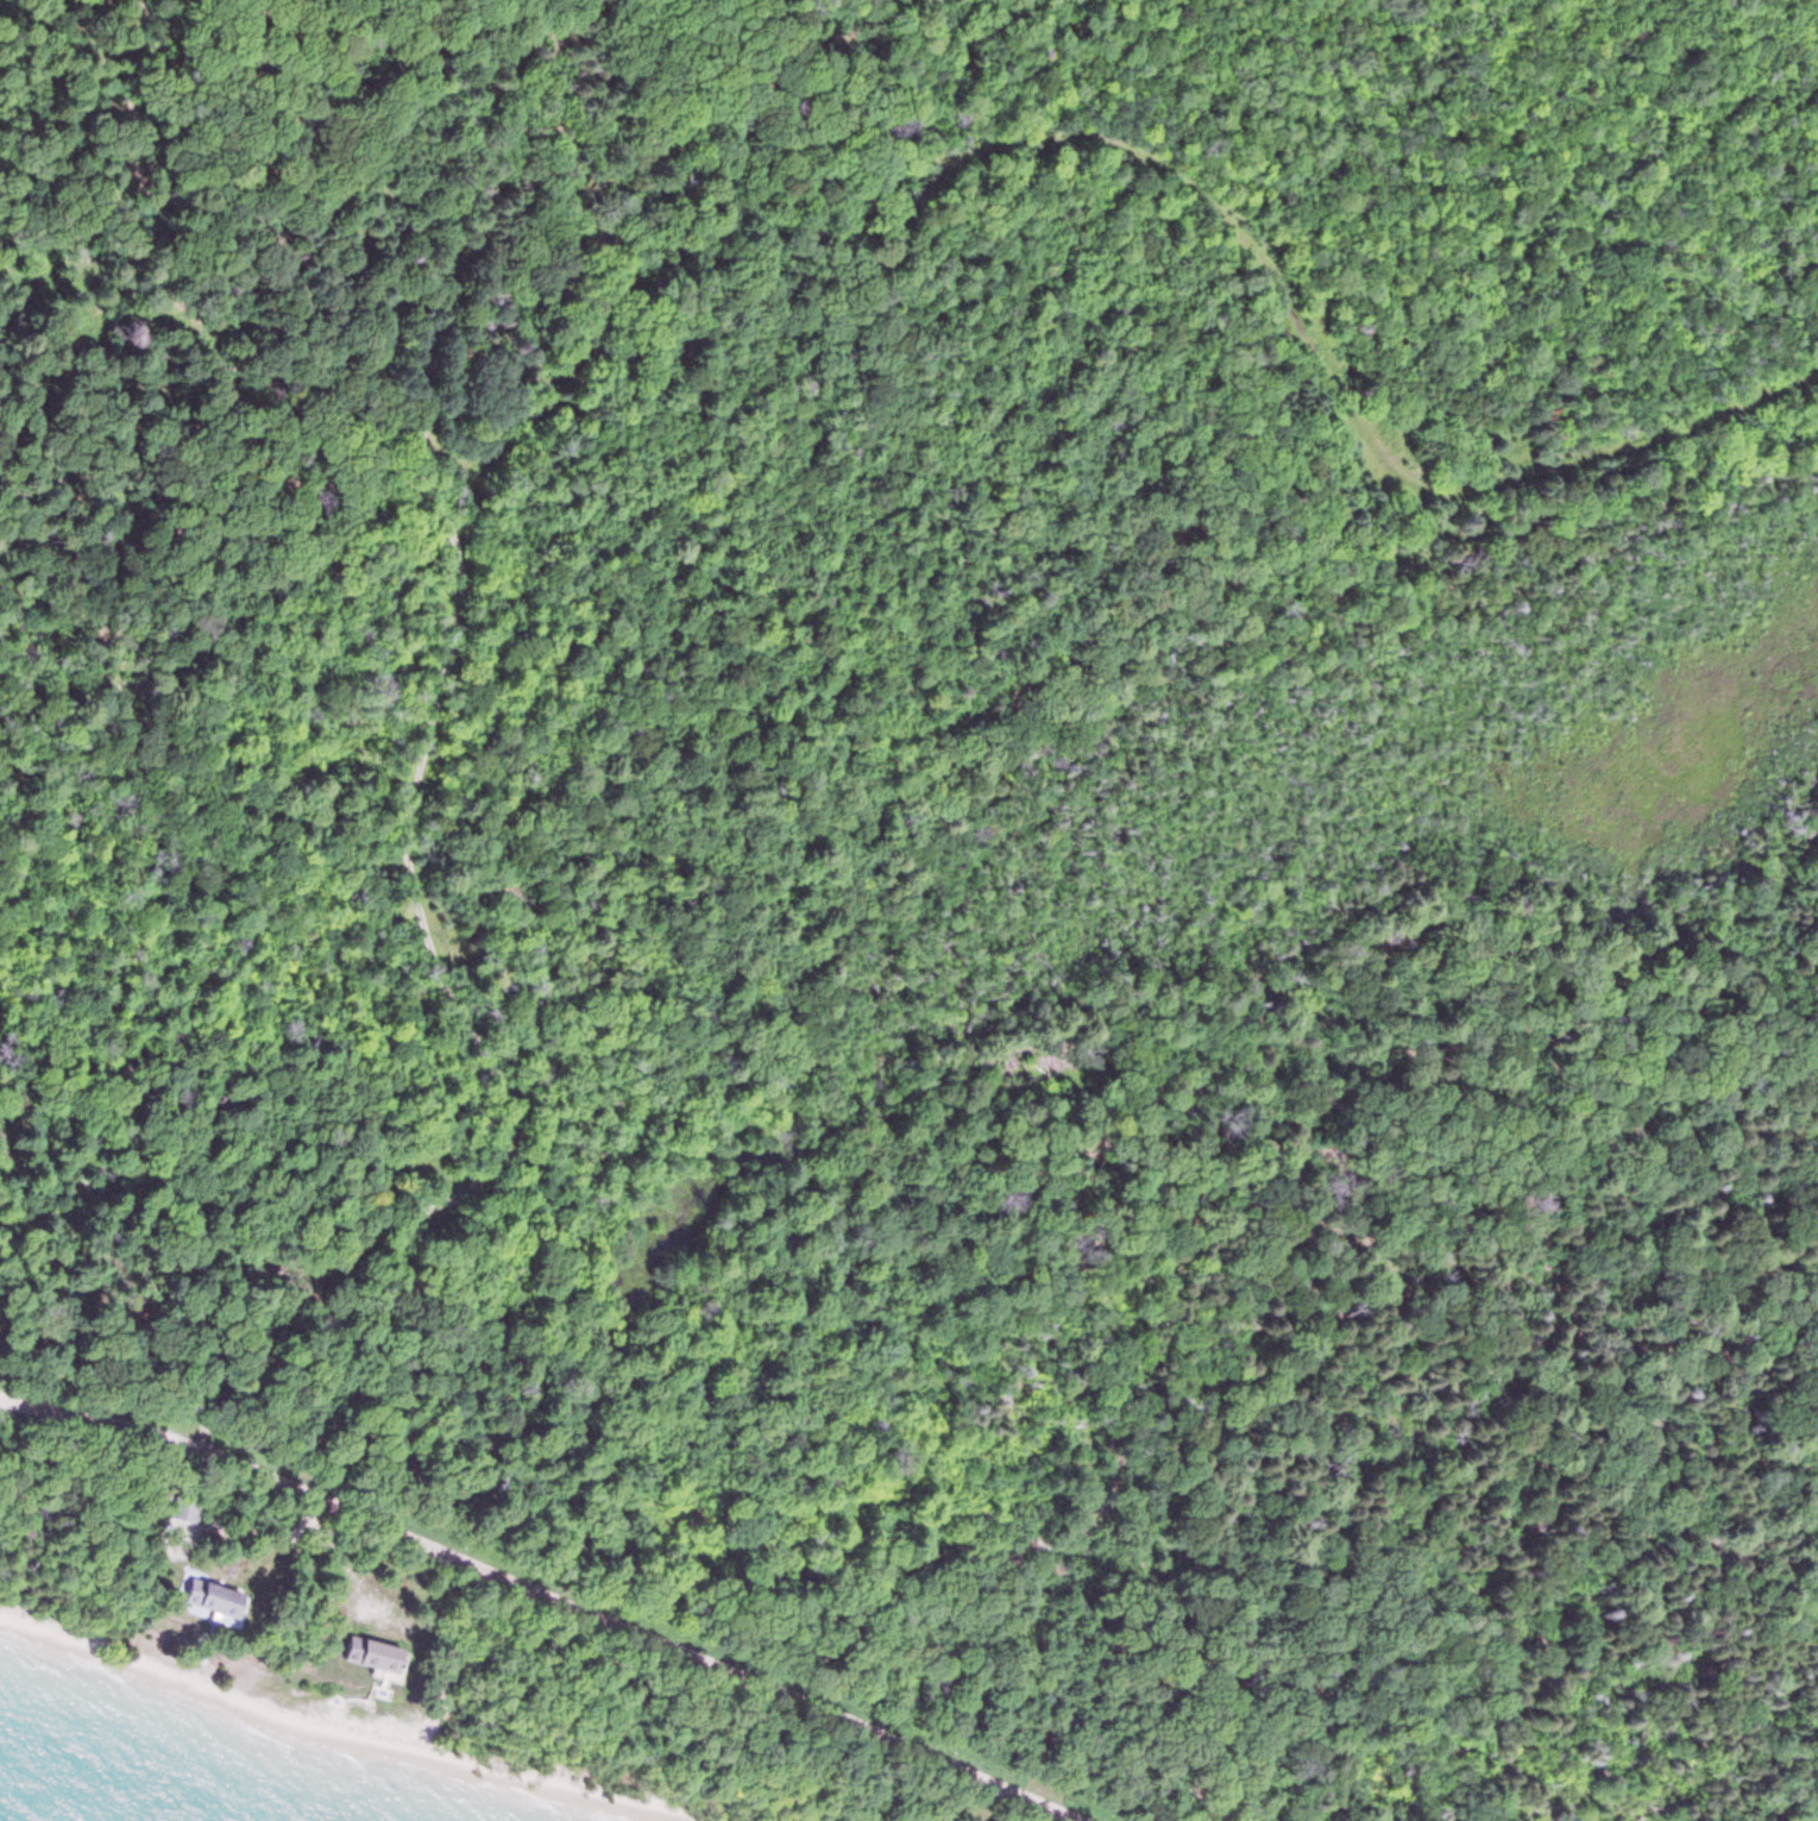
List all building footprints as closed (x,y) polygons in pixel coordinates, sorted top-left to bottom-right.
[(180,1496),(172,1518),(199,1527),(200,1503),(180,1496)] [(170,1601),(181,1575),(235,1597),(224,1624),(170,1601)] [(385,1656),(376,1684),(328,1666),(339,1638),(385,1656)]
